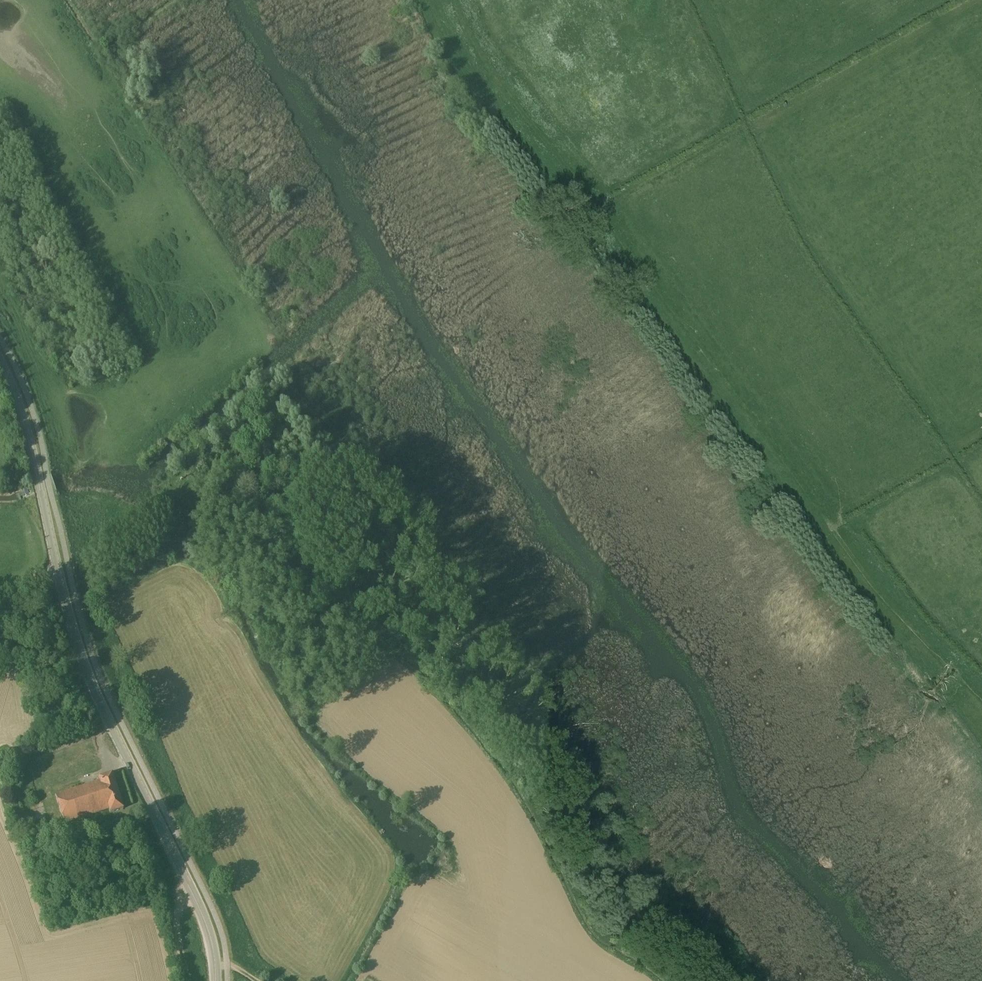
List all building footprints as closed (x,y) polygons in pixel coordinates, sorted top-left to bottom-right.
[(110,813),(123,808),(112,773),(99,778),(100,781),(56,795),(64,823),(109,809),(110,813)]
